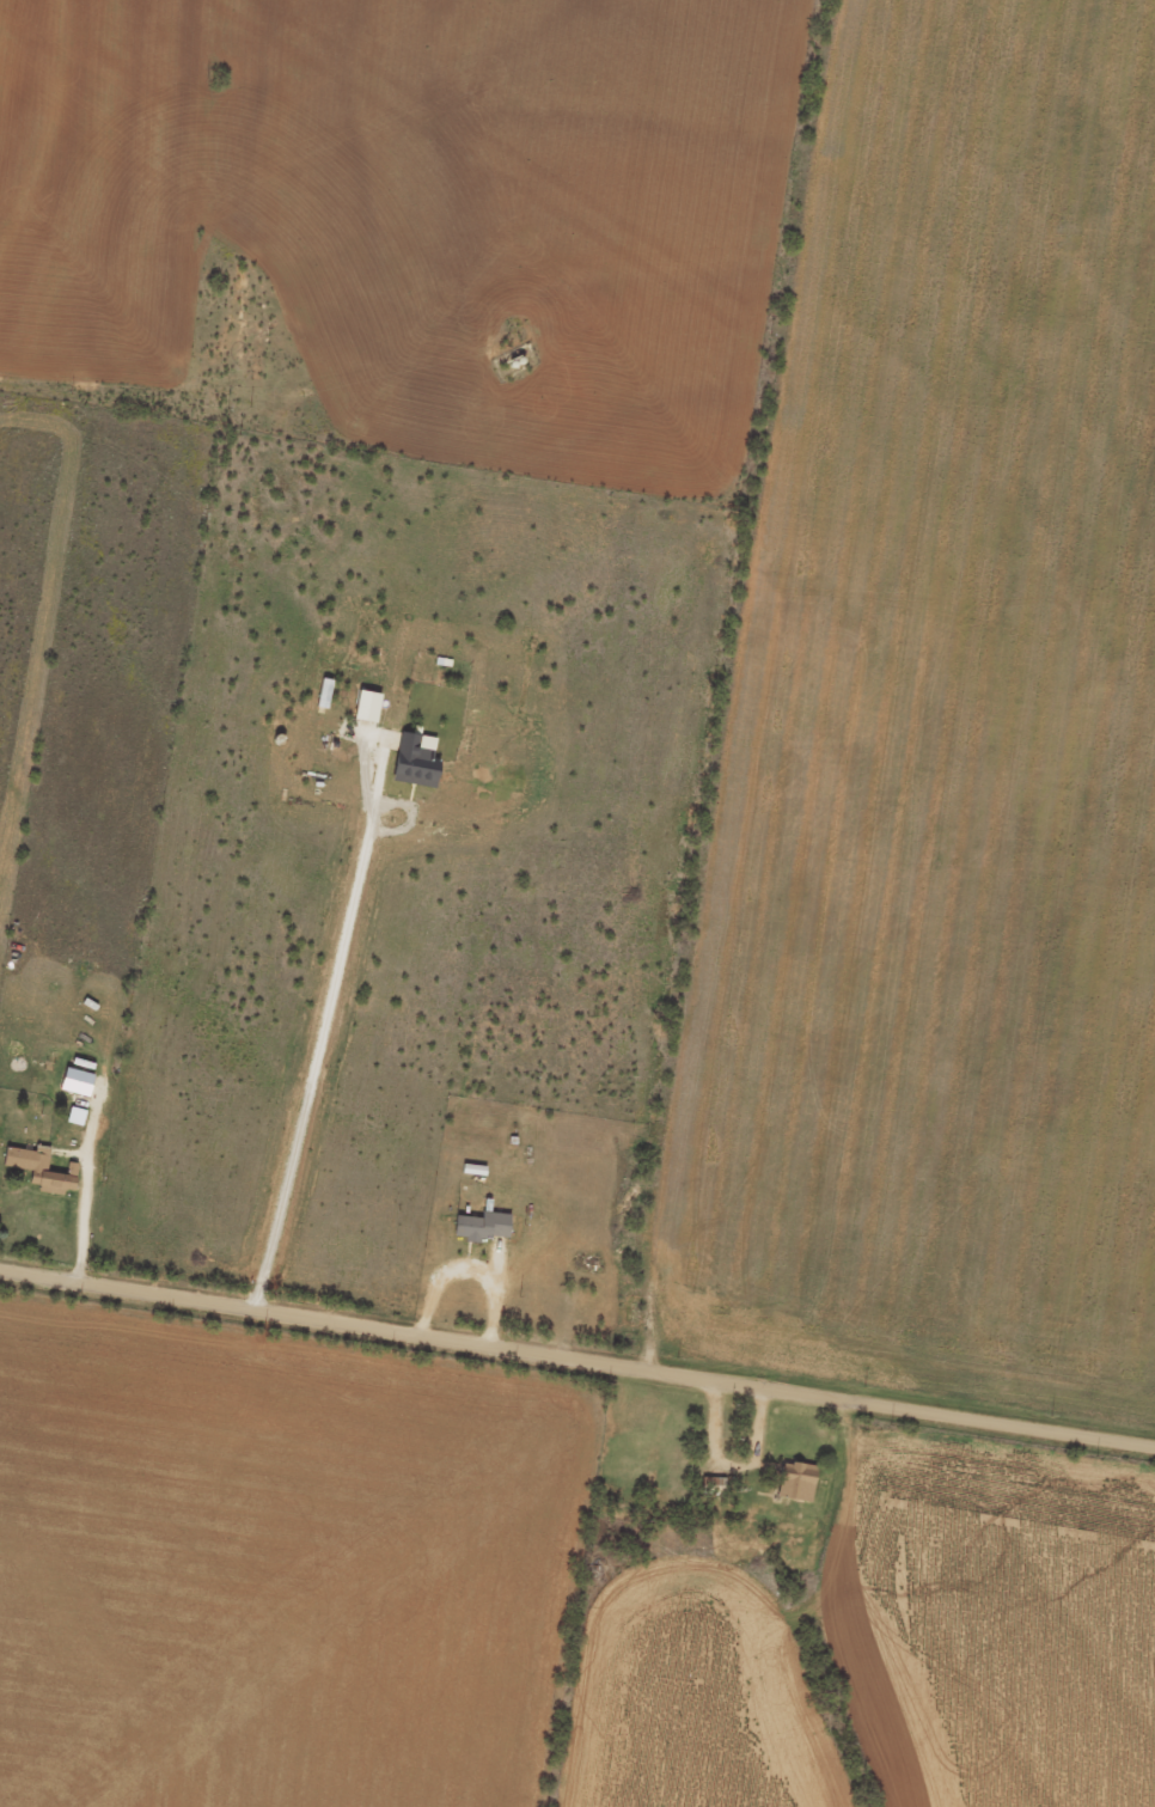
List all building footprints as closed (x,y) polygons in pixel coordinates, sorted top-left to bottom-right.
[(377,702),(355,698),(349,727),(371,731),(377,702)] [(387,788),(431,796),(436,769),(429,767),(432,749),(403,743),(401,753),(394,752),(387,788)] [(56,1099),(85,1104),(88,1081),(60,1077),(56,1099)] [(4,1156),(2,1174),(26,1177),(25,1192),(36,1193),(35,1199),(70,1203),(74,1172),(64,1171),(63,1183),(44,1181),(47,1156),(33,1155),(32,1159),(4,1156)] [(507,1222),(478,1221),(478,1226),(451,1225),(450,1245),(462,1245),(461,1252),(477,1252),(478,1245),(505,1247),(507,1222)] [(811,1473),(778,1472),(777,1508),(809,1509),(811,1473)]
